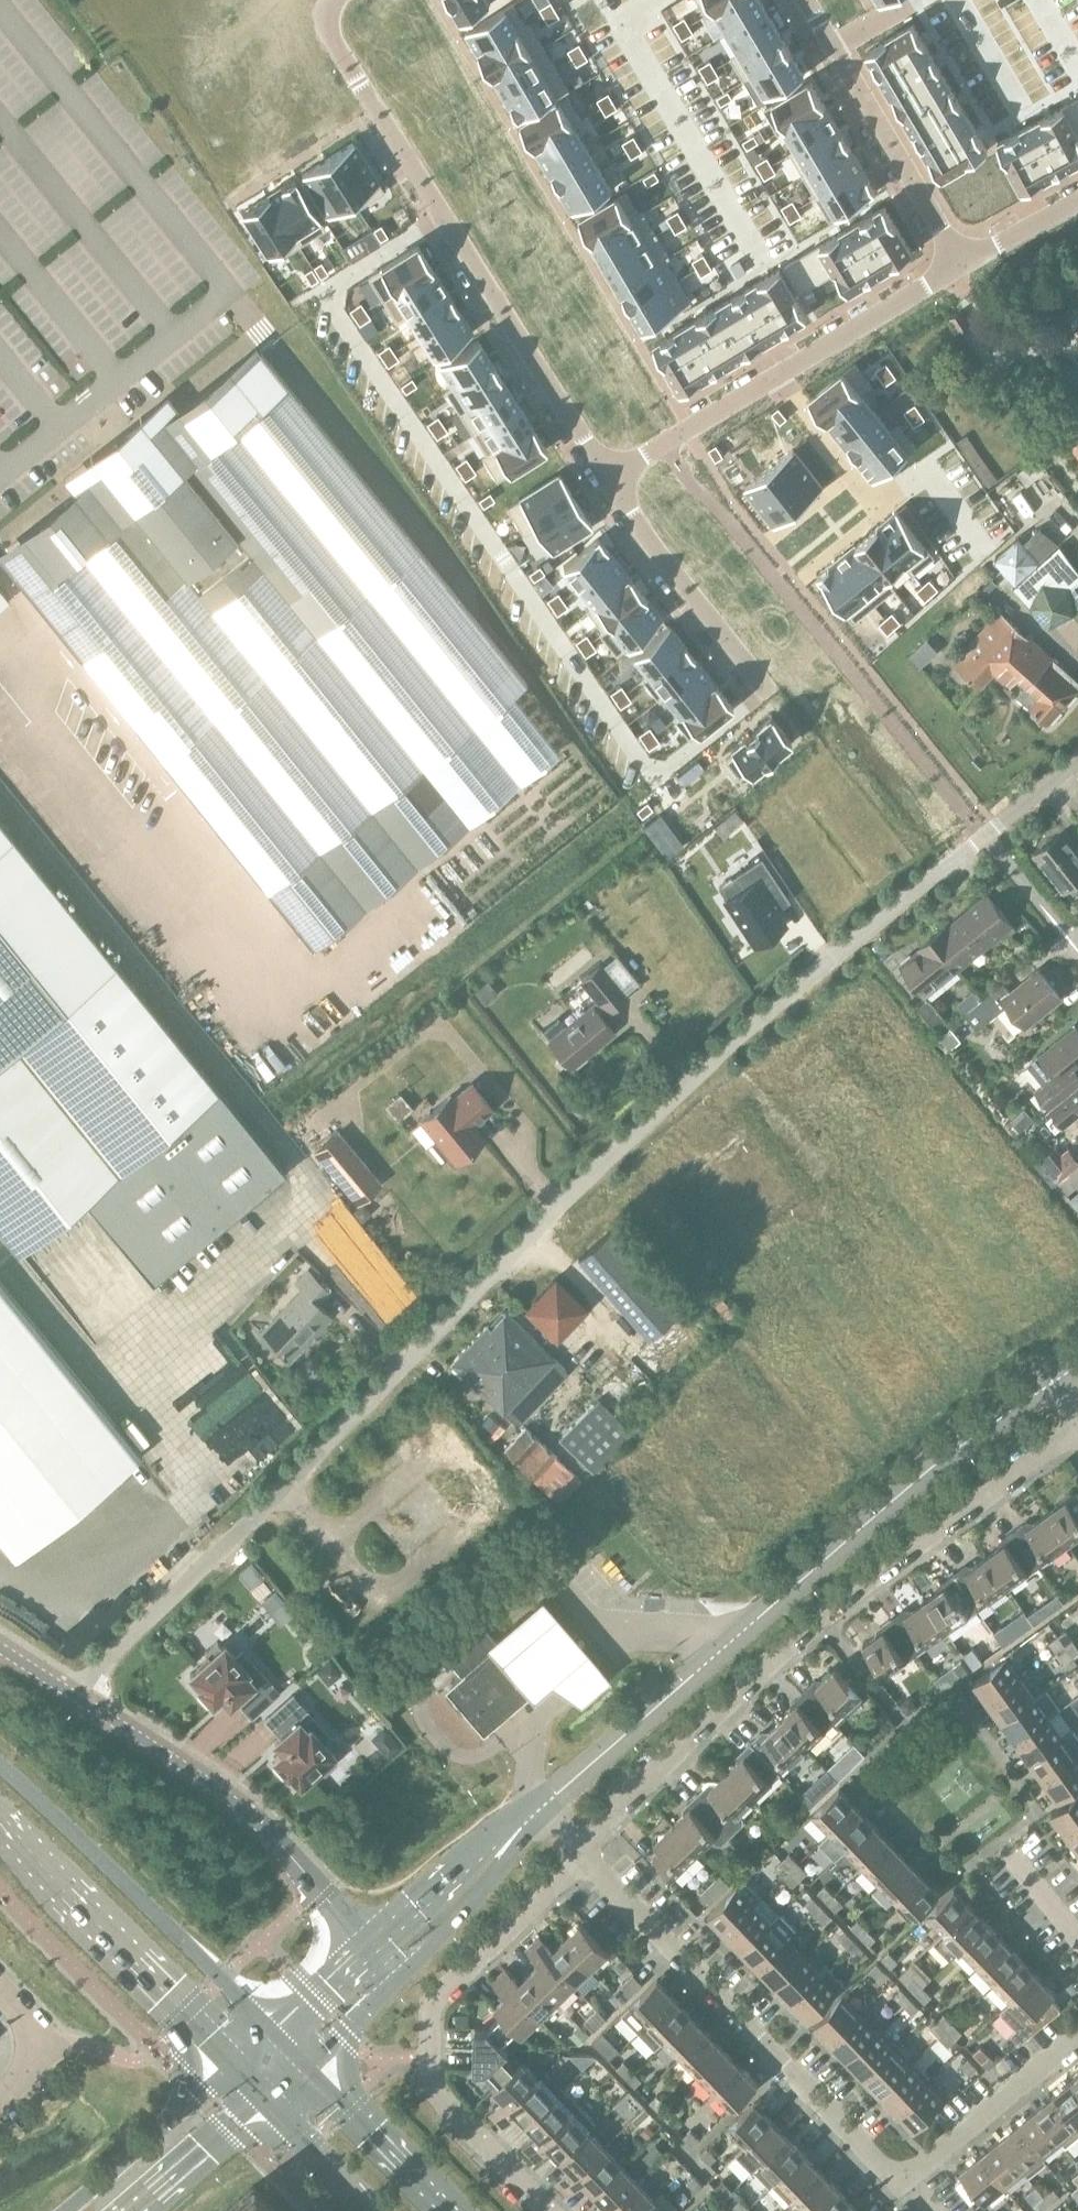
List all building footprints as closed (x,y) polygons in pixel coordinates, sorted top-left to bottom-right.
[(463,20),(490,4),(487,0),(451,0),(463,20)] [(707,15),(715,10),(732,0),(698,0),(707,15)] [(715,10),(727,31),(765,8),(761,0),(732,0),(715,10)] [(551,1),(540,8),(544,15),(556,8),(551,1)] [(513,3),(467,31),(480,52),(479,52),(480,53),(530,24),(530,23),(526,25),(513,3)] [(556,8),(544,15),(549,23),(560,16),(556,8)] [(765,8),(727,31),(739,52),(778,29),(765,8)] [(685,16),(673,23),(678,31),(689,24),(685,16)] [(887,38),(867,50),(893,94),(905,115),(929,156),(941,176),(967,161),(988,149),(962,105),(950,85),(925,44),(926,43),(914,23),(888,39),(887,38)] [(530,24),(480,53),(493,75),(543,45),(530,24)] [(689,24),(678,31),(682,38),(694,31),(689,24)] [(739,52),(732,56),(745,79),(753,75),(791,52),(778,30),(778,29),(739,52)] [(579,42),(568,49),(572,57),(584,50),(579,42)] [(543,45),(493,75),(493,76),(494,76),(506,96),(556,67),(543,46),(543,45)] [(584,50),(572,57),(577,64),(589,58),(584,50)] [(791,52),(753,75),(766,97),(804,74),(791,52)] [(710,59),(699,66),(703,74),(715,67),(710,59)] [(556,67),(506,96),(519,119),(569,89),(556,67)] [(715,67),(703,74),(708,82),(719,75),(715,67)] [(811,81),(765,108),(779,131),(786,127),(825,104),(811,81)] [(728,89),(717,96),(721,104),(733,97),(728,89)] [(609,92),(597,98),(602,106),(613,99),(609,92)] [(567,96),(521,123),(535,147),(535,146),(574,124),(581,119),(567,96)] [(613,99),(602,106),(606,114),(618,107),(613,99)] [(1063,107),(1077,134),(1077,99),(1063,107)] [(825,104),(786,127),(798,147),(836,124),(825,104)] [(997,142),(1009,163),(1023,189),(1044,178),(1077,160),(1077,134),(1063,107),(1042,118),(997,142)] [(574,124),(535,146),(547,167),(586,144),(574,124)] [(798,147),(790,151),(791,152),(804,174),(850,147),(836,124),(798,147)] [(754,133),(743,140),(747,148),(759,141),(754,133)] [(634,135),(623,141),(627,149),(639,142),(634,135)] [(352,142),(327,158),(353,199),(352,199),(357,207),(383,190),(352,142)] [(639,142),(627,149),(632,157),(643,150),(639,142)] [(586,144),(547,167),(560,189),(599,166),(586,144)] [(850,147),(804,174),(816,195),(863,168),(850,147)] [(767,156),(756,162),(760,170),(772,163),(767,156)] [(327,158),(301,174),(327,215),(352,199),(353,199),(327,158)] [(772,163),(760,170),(765,178),(776,171),(772,163)] [(599,166),(560,189),(574,211),(612,189),(599,166)] [(863,168),(816,195),(830,218),(876,191),(863,168)] [(655,170),(643,177),(648,184),(660,177),(655,170)] [(268,194),(267,195),(298,244),(324,227),(294,178),(268,194)] [(626,191),(580,218),(594,242),(644,212),(643,210),(639,213),(626,191)] [(267,195),(241,211),(272,260),(298,244),(267,195)] [(793,199),(781,206),(786,213),(797,207),(793,199)] [(841,232),(820,244),(821,244),(836,270),(848,290),(892,264),(912,252),(897,226),(885,205),(841,232)] [(797,207),(786,213),(790,221),(802,214),(797,207)] [(678,209),(667,216),(671,224),(683,217),(678,209)] [(644,212),(594,242),(606,263),(656,233),(644,212)] [(683,217),(671,224),(676,231),(687,225),(683,217)] [(372,228),(380,239),(387,234),(380,223),(372,228)] [(370,229),(363,234),(370,246),(378,241),(370,229)] [(656,233),(606,263),(618,283),(668,254),(656,233)] [(821,244),(784,266),(800,291),(836,270),(821,244)] [(417,245),(368,275),(382,298),(431,267),(417,245)] [(704,253),(692,259),(697,267),(708,260),(704,253)] [(668,254),(618,283),(632,306),(678,279),(666,258),(669,256),(668,254)] [(738,258),(729,263),(734,272),(743,267),(738,258)] [(708,260),(697,267),(701,275),(713,268),(708,260)] [(320,261),(313,265),(320,277),(328,272),(320,261)] [(310,283),(318,278),(311,267),(303,272),(310,283)] [(431,267),(382,298),(396,320),(407,313),(407,312),(444,288),(432,268),(431,267)] [(674,332),(654,344),(670,370),(669,370),(682,390),(725,364),(746,352),(787,327),(807,315),(791,289),(792,289),(779,269),(736,295),(735,295),(715,307),(674,332)] [(1077,300),(1077,270),(1065,277),(1077,300)] [(678,279),(632,306),(645,328),(691,301),(678,279)] [(444,288),(407,312),(407,313),(420,333),(458,309),(444,288)] [(349,309),(354,316),(365,308),(360,301),(349,309)] [(370,316),(365,308),(354,316),(359,323),(370,316)] [(458,309),(420,333),(434,355),(472,332),(458,309)] [(477,339),(439,363),(453,384),(453,385),(491,361),(477,339)] [(377,350),(382,358),(393,350),(388,343),(377,350)] [(260,350),(1,559),(312,946),(469,821),(424,764),(513,693),(527,682),(260,350)] [(398,357),(393,350),(382,358),(387,365),(398,357)] [(453,384),(445,389),(459,411),(504,383),(491,361),(453,385),(453,384)] [(880,376),(891,369),(886,361),(875,369),(880,376)] [(855,363),(810,399),(826,420),(861,392),(862,392),(872,384),(855,363)] [(896,376),(891,369),(880,376),(885,383),(896,376)] [(411,376),(400,384),(405,391),(416,384),(411,376)] [(504,383),(459,411),(473,432),(518,404),(504,383)] [(861,392),(826,420),(827,420),(842,439),(877,411),(862,392),(861,392)] [(909,418),(920,410),(915,403),(904,410),(909,418)] [(518,404),(473,432),(486,452),(486,453),(531,425),(531,424),(518,404)] [(920,410),(909,418),(914,425),(925,417),(920,410)] [(877,411),(842,439),(858,459),(893,431),(892,430),(877,411)] [(772,425),(780,422),(771,412),(772,425)] [(426,422),(431,429),(442,422),(437,414),(426,422)] [(442,422),(431,429),(436,437),(447,429),(442,422)] [(893,431),(858,459),(874,479),(883,472),(916,445),(899,424),(892,430),(893,431)] [(486,452),(482,455),(496,478),(545,447),(531,425),(486,453),(486,452)] [(999,480),(967,435),(957,442),(989,487),(999,480)] [(716,444),(709,448),(716,460),(723,455),(716,444)] [(793,449),(769,467),(799,506),(823,487),(793,449)] [(454,463),(460,471),(471,463),(466,456),(454,463)] [(471,463),(460,471),(465,478),(476,471),(471,463)] [(799,506),(769,467),(745,486),(775,524),(799,506)] [(559,474),(507,506),(524,532),(535,526),(534,525),(575,499),(559,474)] [(494,498),(489,491),(478,498),(483,505),(494,498)] [(575,499),(534,525),(535,526),(550,550),(591,525),(575,499)] [(878,526),(877,527),(905,561),(904,562),(913,573),(934,555),(898,511),(898,510),(878,526)] [(877,527),(858,542),(886,577),(904,562),(905,561),(877,527)] [(994,558),(1004,569),(1016,583),(1011,588),(1049,623),(1070,610),(1077,617),(1077,570),(1055,539),(1041,527),(1024,542),(1019,536),(994,558)] [(597,536),(563,564),(579,585),(614,557),(597,536)] [(857,543),(838,558),(874,603),(895,587),(886,577),(858,542),(857,543)] [(614,557),(579,585),(594,603),(595,604),(630,576),(629,576),(614,557)] [(838,558),(818,575),(854,620),(874,603),(838,558)] [(528,571),(533,579),(544,571),(539,564),(528,571)] [(594,603),(587,609),(603,629),(645,596),(630,576),(595,604),(594,603)] [(923,584),(932,594),(938,588),(930,578),(923,584)] [(925,600),(932,594),(923,584),(916,590),(925,600)] [(551,605),(562,598),(557,591),(546,598),(551,605)] [(603,629),(599,631),(616,652),(661,617),(646,597),(645,596),(603,629)] [(562,598),(551,605),(556,613),(567,605),(562,598)] [(885,617),(894,627),(901,621),(892,611),(885,617)] [(1001,612),(954,667),(979,689),(995,672),(1010,685),(1015,678),(1025,687),(1017,696),(1049,723),(1063,707),(1077,688),(1077,682),(1001,612)] [(894,627),(885,617),(879,623),(888,633),(894,627)] [(668,624),(633,651),(648,671),(649,672),(684,644),(668,624)] [(580,647),(590,640),(585,632),(575,640),(580,647)] [(928,636),(911,652),(922,664),(939,648),(928,636)] [(590,640),(580,647),(585,654),(595,647),(590,640)] [(648,671),(642,676),(659,697),(665,692),(665,691),(699,664),(684,644),(649,672),(648,671)] [(699,664),(665,691),(665,692),(680,710),(681,711),(715,683),(715,682),(714,682),(699,664)] [(680,710),(673,715),(690,737),(732,703),(715,683),(681,711),(680,710)] [(610,691),(615,698),(625,691),(620,684),(610,691)] [(630,698),(625,691),(615,698),(620,706),(630,698)] [(733,752),(725,758),(739,775),(746,769),(749,772),(790,739),(771,715),(730,748),(733,752)] [(643,740),(653,732),(649,725),(638,732),(643,740)] [(658,740),(653,732),(643,740),(648,747),(658,740)] [(641,815),(652,807),(646,800),(636,808),(641,815)] [(725,817),(733,826),(743,818),(735,809),(725,817)] [(19,1251),(85,1197),(153,1280),(286,1172),(0,819),(0,1228),(19,1251)] [(1035,854),(1065,890),(1077,879),(1077,847),(1064,830),(1035,854)] [(786,923),(776,907),(776,906),(778,905),(775,901),(784,895),(787,899),(788,898),(761,857),(736,873),(744,885),(727,896),(724,898),(754,944),(786,923)] [(989,894),(964,914),(947,928),(946,926),(933,936),(958,967),(1012,924),(989,894)] [(926,994),(958,967),(933,936),(921,946),(922,948),(902,965),(926,994)] [(558,1014),(540,1029),(549,1040),(571,1066),(614,1031),(599,1013),(605,1008),(607,1010),(625,994),(600,964),(581,979),(598,1000),(567,1025),(558,1014)] [(1040,969),(1012,992),(1004,981),(965,1012),(978,1028),(1008,1004),(1025,1026),(1062,996),(1040,969)] [(940,1034),(950,1025),(929,998),(918,1007),(940,1034)] [(856,1000),(828,1022),(858,1059),(885,1037),(883,1034),(897,1023),(881,1004),(868,1015),(856,1000)] [(950,1025),(940,1034),(941,1035),(939,1036),(950,1049),(962,1039),(950,1025)] [(1031,1064),(1045,1082),(1036,1089),(1051,1107),(1077,1085),(1077,1070),(1077,1069),(1077,1068),(1077,1028),(1077,1026),(1041,1055),(1031,1064)] [(485,1136),(474,1122),(493,1107),(472,1082),(453,1098),(450,1094),(421,1118),(437,1138),(432,1142),(445,1157),(450,1154),(456,1161),(485,1136)] [(1065,1125),(1077,1115),(1077,1085),(1051,1107),(1065,1125)] [(1025,1109),(1011,1121),(1020,1132),(1034,1120),(1025,1109)] [(381,1181),(339,1131),(315,1150),(357,1200),(381,1181)] [(853,1131),(846,1136),(852,1143),(859,1138),(853,1131)] [(827,1149),(817,1157),(823,1164),(833,1156),(827,1149)] [(817,1157),(807,1165),(813,1172),(823,1164),(817,1157)] [(1059,1181),(1069,1193),(1077,1185),(1077,1165),(1059,1181)] [(794,1176),(784,1184),(790,1191),(800,1183),(794,1176)] [(784,1184),(774,1192),(780,1199),(790,1191),(784,1184)] [(757,1198),(747,1206),(753,1213),(763,1205),(757,1198)] [(337,1217),(386,1280),(372,1291),(378,1300),(406,1279),(351,1206),(337,1217)] [(747,1206),(737,1214),(742,1221),(753,1213),(747,1206)] [(728,1230),(718,1238),(723,1245),(733,1237),(728,1230)] [(718,1238),(708,1246),(713,1253),(723,1245),(718,1238)] [(590,1281),(571,1301),(590,1318),(609,1297),(605,1293),(622,1274),(590,1244),(588,1247),(585,1244),(578,1252),(581,1254),(572,1264),(590,1281)] [(701,1251),(691,1260),(696,1266),(707,1258),(701,1251)] [(318,1301),(329,1289),(308,1269),(296,1282),(300,1287),(260,1329),(290,1358),(331,1314),(318,1301)] [(14,1557),(141,1455),(0,1281),(0,1539),(14,1557)] [(491,1327),(488,1324),(452,1362),(507,1414),(510,1411),(518,1419),(566,1368),(506,1311),(491,1327)] [(223,1324),(161,1380),(187,1410),(250,1354),(223,1324)] [(622,1409),(638,1383),(614,1368),(598,1394),(622,1409)] [(256,1460),(301,1422),(263,1376),(226,1407),(216,1396),(197,1412),(216,1435),(211,1439),(228,1460),(245,1447),(256,1460)] [(597,1397),(560,1435),(596,1470),(632,1431),(597,1397)] [(560,1501),(583,1479),(533,1425),(509,1446),(560,1501)] [(1047,1513),(1070,1544),(1077,1539),(1077,1497),(1070,1503),(1067,1498),(1047,1513)] [(1014,1530),(1040,1566),(1070,1544),(1047,1513),(1028,1526),(1025,1522),(1014,1530)] [(1006,1542),(986,1556),(1009,1588),(1040,1566),(1014,1530),(1002,1538),(1006,1542)] [(953,1574),(979,1610),(1009,1588),(986,1556),(967,1570),(964,1566),(953,1574)] [(249,1561),(237,1571),(249,1586),(262,1575),(249,1561)] [(945,1586),(925,1600),(948,1632),(979,1610),(953,1574),(942,1582),(945,1586)] [(261,1600),(279,1623),(292,1613),(274,1590),(261,1600)] [(1030,1612),(1035,1620),(1066,1602),(1061,1593),(1030,1612)] [(556,1685),(584,1704),(613,1678),(546,1600),(498,1641),(490,1647),(492,1650),(530,1692),(537,1701),(556,1685)] [(903,1609),(892,1617),(918,1653),(948,1632),(925,1600),(906,1614),(903,1609)] [(918,1653),(892,1617),(881,1625),(884,1630),(864,1644),(886,1676),(918,1653)] [(1003,1647),(1017,1636),(1005,1619),(991,1629),(1003,1647)] [(483,1732),(530,1692),(531,1691),(494,1648),(492,1650),(490,1647),(498,1641),(492,1633),(484,1624),(447,1655),(456,1666),(461,1672),(463,1671),(465,1673),(446,1689),(483,1732)] [(1058,1635),(1066,1645),(1074,1640),(1066,1629),(1058,1635)] [(1050,1641),(1058,1651),(1066,1645),(1058,1635),(1050,1641)] [(221,1645),(217,1640),(204,1651),(209,1656),(189,1674),(199,1685),(198,1687),(213,1703),(221,1695),(230,1704),(236,1699),(251,1715),(279,1691),(241,1649),(235,1655),(224,1643),(221,1645)] [(1074,1640),(1066,1645),(1073,1656),(1077,1653),(1077,1646),(1074,1640)] [(977,1645),(966,1654),(974,1665),(985,1656),(977,1645)] [(1065,1662),(1073,1656),(1066,1645),(1058,1651),(1065,1662)] [(989,1700),(1021,1678),(1007,1658),(975,1680),(989,1700)] [(962,1676),(964,1675),(969,1670),(961,1660),(954,1666),(962,1676)] [(814,1681),(804,1690),(835,1722),(863,1695),(836,1667),(818,1685),(814,1681)] [(1003,1720),(1035,1697),(1021,1678),(989,1700),(1003,1720)] [(798,1704),(781,1720),(808,1748),(835,1722),(804,1690),(794,1700),(798,1704)] [(329,1735),(292,1694),(265,1718),(280,1735),(274,1741),(282,1750),(273,1758),(288,1774),(289,1773),(300,1784),(319,1767),(324,1772),(336,1761),(332,1756),(334,1753),(323,1741),(329,1735)] [(1017,1739),(1049,1716),(1035,1697),(1003,1720),(1017,1739)] [(917,1708),(913,1702),(908,1701),(902,1705),(909,1714),(917,1708)] [(1031,1758),(1063,1736),(1049,1716),(1017,1739),(1031,1758)] [(888,1719),(883,1719),(880,1722),(880,1726),(883,1730),(888,1730),(891,1727),(891,1722),(888,1719)] [(760,1733),(750,1742),(781,1774),(808,1748),(781,1720),(764,1736),(760,1733)] [(383,1727),(371,1738),(387,1757),(400,1746),(383,1727)] [(1063,1736),(1031,1758),(1044,1778),(1076,1755),(1077,1754),(1077,1737),(1072,1729),(1063,1736)] [(727,1772),(754,1800),(781,1774),(750,1742),(740,1752),(744,1756),(727,1772)] [(1077,1785),(1077,1757),(1076,1755),(1044,1778),(1059,1798),(1077,1785)] [(840,1767),(830,1757),(822,1764),(832,1774),(840,1767)] [(706,1785),(696,1794),(733,1833),(744,1823),(744,1816),(741,1813),(754,1800),(727,1772),(710,1789),(706,1785)] [(812,1806),(823,1795),(812,1784),(801,1794),(812,1806)] [(829,1833),(857,1806),(840,1788),(812,1815),(829,1833)] [(1052,1811),(1052,1812),(1067,1831),(1077,1823),(1077,1793),(1052,1811)] [(690,1808),(673,1824),(700,1852),(714,1839),(717,1843),(723,1843),(733,1833),(696,1794),(687,1804),(690,1808)] [(829,1833),(819,1843),(835,1860),(846,1850),(874,1823),(857,1806),(829,1833)] [(862,1867),(890,1840),(874,1823),(846,1850),(862,1867)] [(1067,1831),(1077,1847),(1077,1823),(1067,1831)] [(663,1849),(653,1859),(673,1879),(700,1852),(673,1824),(655,1841),(663,1849)] [(879,1884),(907,1857),(890,1840),(862,1867),(879,1884)] [(790,1852),(783,1859),(792,1869),(799,1861),(790,1852)] [(895,1901),(923,1874),(907,1857),(879,1884),(895,1901)] [(776,1867),(785,1876),(792,1869),(783,1859),(776,1867)] [(799,1861),(792,1869),(801,1878),(808,1870),(799,1861)] [(792,1869),(785,1876),(794,1885),(801,1878),(792,1869)] [(711,1903),(731,1884),(721,1873),(700,1893),(711,1903)] [(912,1919),(941,1892),(923,1874),(895,1901),(912,1919)] [(709,1914),(726,1932),(755,1905),(763,1897),(746,1879),(709,1914)] [(828,1901),(834,1894),(825,1885),(818,1891),(828,1901)] [(927,1915),(944,1933),(972,1905),(955,1888),(927,1915)] [(844,1903),(834,1894),(828,1901),(837,1910),(844,1903)] [(806,1903),(815,1912),(822,1905),(813,1896),(806,1903)] [(726,1932),(743,1949),(771,1922),(755,1905),(726,1932)] [(831,1914),(822,1905),(815,1912),(824,1921),(831,1914)] [(951,1959),(960,1950),(988,1922),(972,1905),(944,1933),(934,1942),(951,1959)] [(780,1913),(771,1922),(743,1949),(759,1966),(788,1939),(797,1930),(780,1913)] [(858,1918),(851,1925),(861,1935),(868,1928),(858,1918)] [(564,1939),(592,1967),(610,1950),(582,1922),(564,1939)] [(988,1922),(960,1950),(977,1967),(1005,1940),(988,1922)] [(877,1937),(868,1928),(861,1935),(870,1944),(877,1937)] [(840,1937),(849,1946),(855,1940),(846,1930),(840,1937)] [(575,1984),(592,1967),(564,1939),(554,1949),(541,1935),(534,1941),(575,1984)] [(759,1966),(776,1983),(804,1956),(788,1939),(759,1966)] [(864,1949),(855,1940),(849,1946),(858,1956),(864,1949)] [(977,1967),(993,1984),(1022,1957),(1005,1940),(977,1967)] [(540,1963),(530,1972),(558,2000),(575,1984),(534,1941),(527,1948),(540,1963)] [(883,1957),(892,1967),(898,1960),(889,1951),(883,1957)] [(776,1983),(792,2000),(821,1973),(804,1956),(776,1983)] [(1010,2001),(1038,1974),(1022,1957),(993,1984),(1010,2001)] [(877,1962),(870,1969),(880,1979),(887,1972),(877,1962)] [(821,1973),(792,2000),(810,2018),(844,1985),(827,1967),(821,1973)] [(499,1974),(540,2017),(558,2000),(530,1972),(520,1982),(506,1968),(499,1974)] [(624,2001),(644,1983),(634,1972),(614,1991),(624,2001)] [(523,2034),(540,2017),(499,1974),(492,1981),(506,1996),(496,2006),(523,2034)] [(1010,2001),(1000,2010),(1016,2027),(1012,2031),(1014,2037),(1020,2043),(1049,2019),(1062,2009),(1050,1997),(1056,1992),(1038,1974),(1010,2001)] [(908,1983),(916,1992),(923,1985),(915,1976),(908,1983)] [(638,2032),(675,1996),(658,1978),(621,2014),(638,2032)] [(932,1994),(923,1985),(916,1992),(925,2001),(932,1994)] [(895,1995),(904,2004),(911,1997),(902,1988),(895,1995)] [(664,2041),(692,2013),(675,1996),(638,2032),(655,2049),(664,2041)] [(843,1996),(815,2023),(832,2041),(860,2014),(843,1996)] [(920,2006),(911,1997),(904,2004),(913,2013),(920,2006)] [(476,2025),(476,2046),(509,2047),(523,2034),(496,2006),(495,2006),(502,2013),(489,2026),(476,2025)] [(598,2008),(584,2020),(594,2030),(607,2018),(598,2008)] [(680,2058),(708,2030),(692,2013),(664,2041),(680,2058)] [(938,2020),(947,2029),(954,2022),(945,2013),(938,2020)] [(860,2014),(832,2041),(848,2058),(876,2031),(860,2014)] [(931,2027),(940,2036),(947,2029),(938,2020),(931,2027)] [(963,2031),(954,2022),(947,2029),(956,2038),(963,2031)] [(589,2035),(580,2026),(571,2035),(580,2044),(589,2035)] [(949,2045),(956,2038),(947,2029),(940,2036),(949,2045)] [(697,2075),(725,2047),(708,2030),(680,2058),(697,2075)] [(876,2031),(848,2058),(865,2075),(893,2048),(876,2031)] [(593,2042),(602,2051),(609,2044),(600,2035),(593,2042)] [(604,2052),(610,2059),(620,2050),(614,2043),(604,2052)] [(989,2068),(991,2066),(996,2061),(981,2045),(974,2052),(989,2068)] [(476,2046),(475,2067),(476,2067),(488,2068),(482,2073),(495,2086),(494,2087),(494,2088),(523,2061),(509,2047),(476,2046)] [(697,2075),(688,2083),(705,2100),(713,2092),(741,2065),(725,2047),(697,2075)] [(893,2048),(865,2075),(881,2092),(909,2065),(893,2048)] [(564,2063),(577,2064),(577,2054),(565,2054),(564,2063)] [(978,2066),(976,2065),(969,2057),(962,2064),(971,2073),(978,2066)] [(617,2067),(626,2076),(634,2069),(625,2060),(617,2067)] [(490,2112),(497,2119),(539,2078),(523,2061),(494,2088),(504,2098),(490,2112)] [(730,2110),(759,2082),(741,2065),(713,2092),(730,2110)] [(909,2065),(881,2092),(898,2109),(926,2082),(909,2065)] [(642,2078),(634,2069),(626,2076),(635,2086),(642,2078)] [(518,2112),(527,2122),(564,2087),(547,2070),(539,2078),(497,2119),(504,2126),(518,2112)] [(1073,2079),(1054,2094),(1077,2123),(1077,2086),(1073,2079)] [(926,2082),(898,2109),(915,2127),(943,2100),(926,2082)] [(523,2146),(530,2153),(580,2104),(564,2087),(527,2122),(537,2132),(523,2146)] [(658,2094),(651,2101),(659,2110),(667,2103),(658,2094)] [(1036,2109),(1060,2139),(1066,2146),(1077,2136),(1077,2123),(1054,2094),(1036,2109)] [(755,2101),(727,2128),(744,2146),(772,2119),(755,2101)] [(676,2112),(667,2103),(659,2110),(668,2119),(676,2112)] [(560,2156),(589,2129),(597,2121),(580,2104),(530,2153),(537,2160),(551,2146),(560,2156)] [(1042,2154),(1060,2139),(1036,2109),(1017,2124),(1042,2154)] [(744,2146),(736,2153),(753,2171),(755,2170),(754,2170),(761,2163),(789,2136),(772,2119),(744,2146)] [(648,2124),(641,2132),(647,2139),(655,2131),(648,2124)] [(1047,2161),(1042,2154),(1017,2124),(999,2139),(1023,2169),(1029,2176),(1047,2161)] [(556,2180),(563,2187),(605,2146),(589,2129),(560,2156),(570,2166),(556,2180)] [(685,2136),(694,2145),(701,2138),(692,2129),(685,2136)] [(771,2186),(805,2153),(789,2136),(761,2163),(754,2170),(755,2170),(771,2186)] [(1005,2184),(1023,2169),(999,2139),(980,2154),(1005,2184)] [(643,2155),(651,2163),(663,2150),(656,2143),(643,2155)] [(584,2181),(593,2191),(622,2163),(605,2146),(563,2187),(570,2194),(584,2181)] [(702,2154),(711,2162),(717,2156),(709,2147),(702,2154)] [(794,2197),(822,2170),(805,2153),(771,2186),(770,2187),(787,2204),(794,2197)] [(1005,2184),(980,2154),(961,2169),(986,2200),(1005,2184)] [(638,2180),(622,2163),(593,2191),(603,2201),(593,2210),(606,2210),(638,2180)] [(794,2197),(807,2210),(814,2210),(838,2187),(822,2170),(794,2197)] [(742,2181),(733,2172),(726,2179),(735,2188),(742,2181)] [(704,2185),(704,2184),(695,2175),(688,2182),(697,2191),(704,2185)] [(723,2179),(716,2186),(724,2195),(731,2188),(723,2179)] [(655,2197),(638,2180),(606,2210),(641,2210),(655,2197)] [(814,2210),(848,2210),(855,2204),(838,2187),(814,2210)] [(1055,2187),(1045,2195),(1051,2203),(1061,2195),(1055,2187)] [(727,2198),(734,2205),(741,2198),(734,2191),(727,2198)] [(1051,2203),(1045,2195),(1035,2204),(1041,2210),(1051,2203)] [(655,2197),(641,2210),(668,2210),(655,2197)] [(740,2210),(745,2210),(749,2207),(741,2198),(734,2205),(740,2210)]
